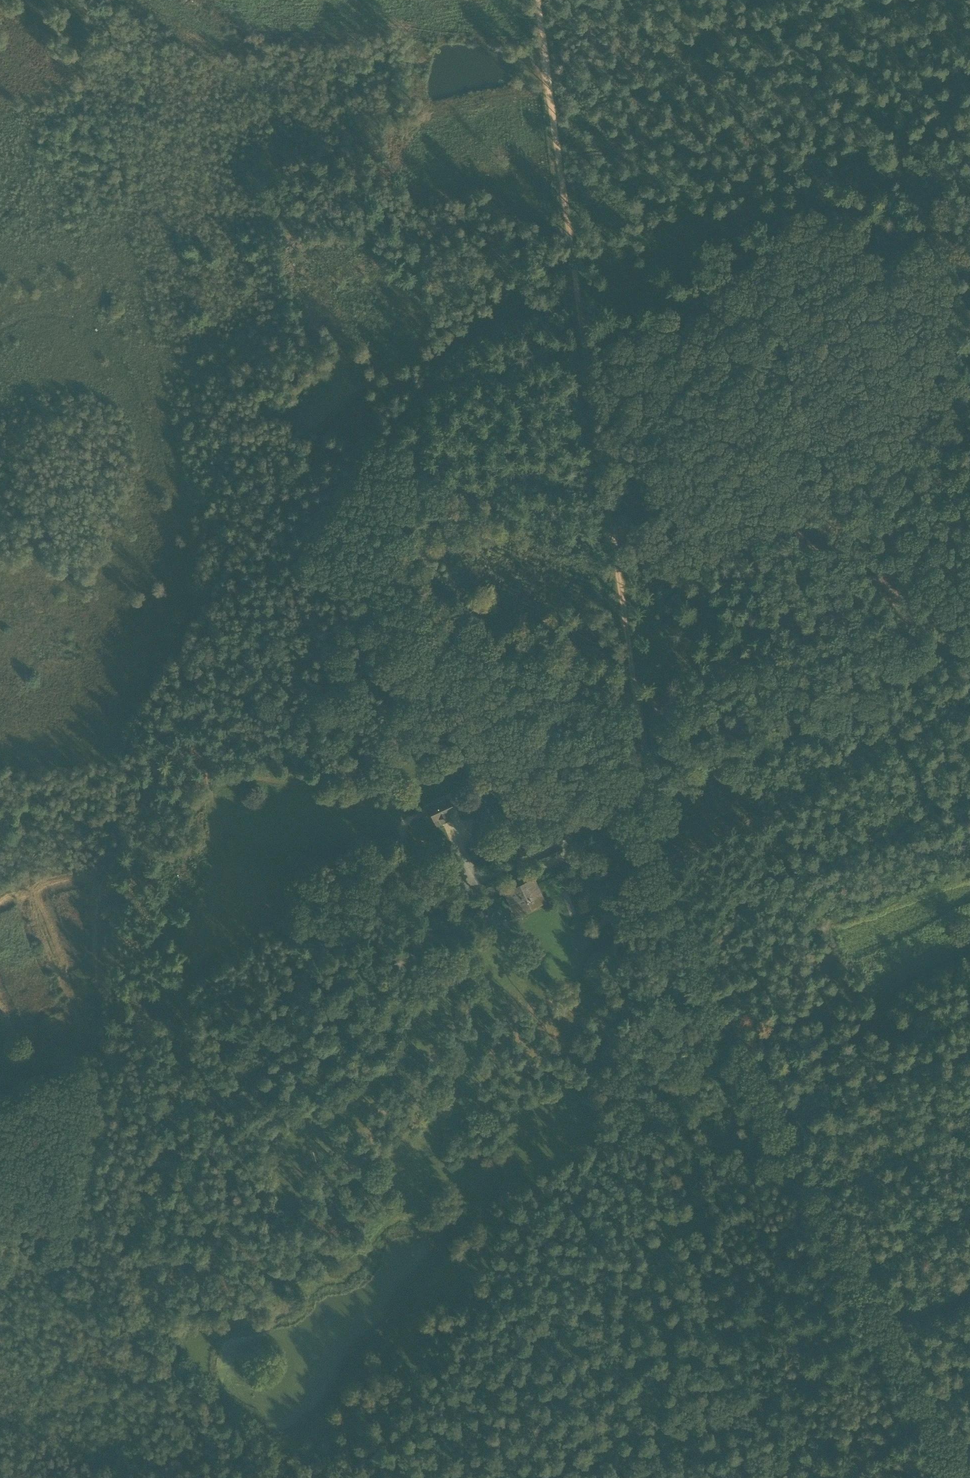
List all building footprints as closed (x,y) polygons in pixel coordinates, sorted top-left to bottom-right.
[(463,770),(469,778),(478,771),(472,763),(463,770)] [(480,774),(478,771),(469,778),(471,781),(480,774)] [(451,797),(450,798),(446,789),(426,798),(432,811),(439,808),(446,804),(452,801),(451,800),(453,800),(451,797)] [(439,808),(441,813),(448,810),(446,804),(439,808)] [(441,813),(439,808),(432,811),(435,816),(441,813)] [(600,875),(605,886),(624,877),(619,866),(600,875)] [(512,892),(516,901),(540,890),(531,870),(523,874),(524,876),(504,885),(508,894),(512,892)] [(615,899),(606,900),(610,918),(618,916),(615,899)]
